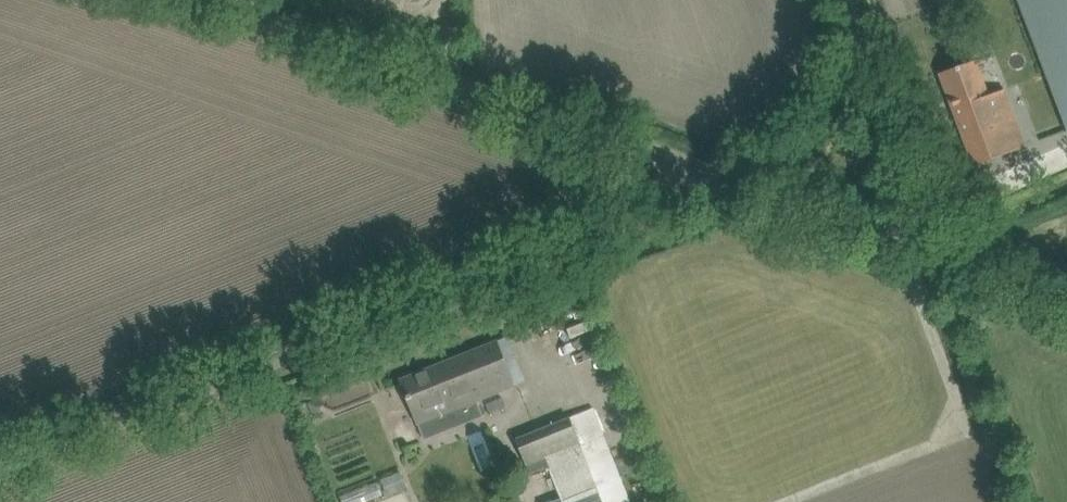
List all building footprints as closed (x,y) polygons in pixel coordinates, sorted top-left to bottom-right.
[(1066,128),(1066,0),(1018,0),(1066,128)] [(976,60),(961,65),(941,73),(975,164),(1026,145),(1005,89),(989,95),(976,60)] [(401,378),(409,398),(425,437),(482,414),(477,400),(515,385),(497,340),(401,378)] [(320,397),(310,400),(313,413),(321,410),(324,403),(320,397)] [(591,469),(616,459),(594,407),(518,438),(528,464),(542,500),(536,501),(604,501),(591,469)]
